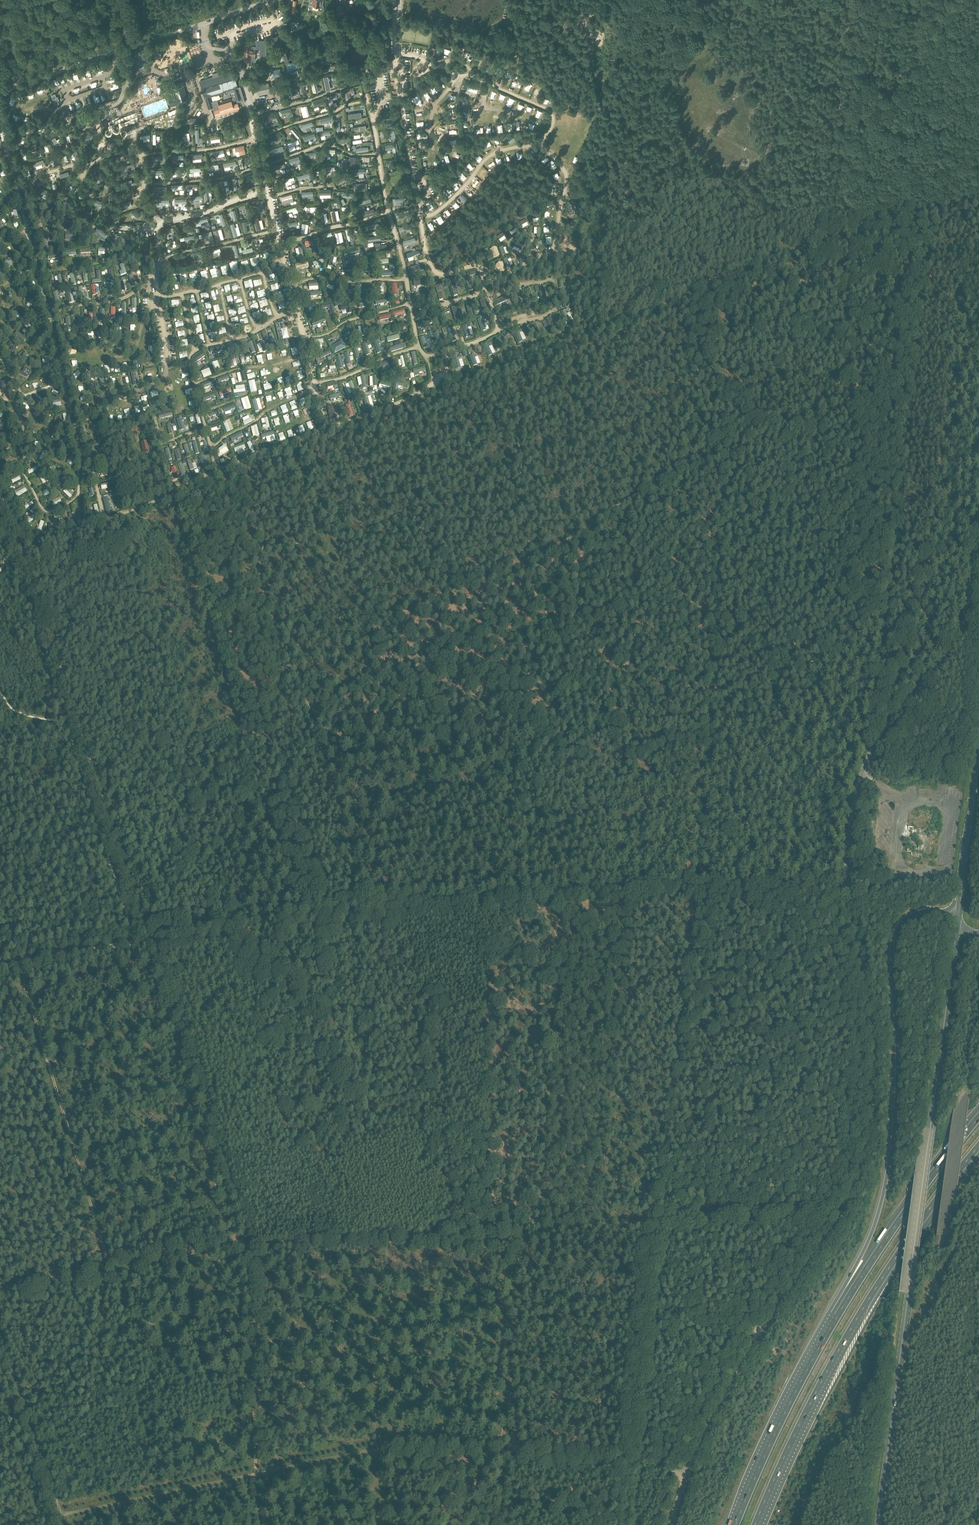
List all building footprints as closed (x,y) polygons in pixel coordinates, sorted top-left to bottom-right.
[(309,4),(312,5),(311,10),(319,11),(323,11),(324,6),(322,5),(323,0),(309,0),(309,4)] [(243,58),(243,61),(247,61),(246,65),(251,65),(251,61),(255,61),(255,55),(255,49),(255,46),(251,46),(243,46),(243,58)] [(291,61),(293,60),(289,48),(281,51),(285,63),(287,63),(288,63),(292,62),(291,61)] [(320,51),(318,62),(325,63),(327,52),(320,51)] [(269,72),(270,78),(281,76),(279,69),(272,71),(272,69),(269,70),(270,71),(269,72)] [(238,87),(237,87),(232,71),(218,76),(217,73),(215,73),(212,74),(213,77),(199,82),(205,98),(204,98),(208,109),(212,108),(215,116),(239,108),(237,103),(232,104),(231,101),(218,105),(217,100),(214,101),(212,102),(211,99),(210,96),(224,92),(225,95),(231,93),(233,101),(241,98),(238,87)] [(174,93),(171,93),(172,97),(175,97),(177,103),(180,102),(187,99),(182,81),(171,85),(174,93)] [(479,85),(470,81),(469,83),(465,82),(462,88),(466,90),(465,92),(474,96),(475,93),(476,93),(478,89),(477,88),(479,85)] [(270,92),(268,82),(255,86),(258,96),(270,92)] [(354,86),(344,89),(346,98),(351,97),(350,92),(355,91),(354,86)] [(526,86),(523,92),(528,95),(531,88),(526,86)] [(334,107),(332,99),(337,98),(336,93),(327,96),(330,108),(334,107)] [(324,99),(312,103),(314,107),(325,103),(324,99)] [(539,111),(535,115),(539,119),(543,115),(539,111)] [(85,119),(76,127),(79,130),(88,122),(85,119)] [(293,128),(290,131),(297,139),(300,136),(293,128)] [(88,133),(80,141),(83,144),(92,136),(88,133)] [(280,133),(268,137),(269,142),(277,139),(280,138),(281,138),(280,133)] [(314,133),(303,137),(305,142),(316,138),(314,133)] [(55,137),(52,139),(57,149),(60,147),(59,146),(57,140),(55,137)] [(49,141),(45,143),(46,145),(49,150),(50,153),(54,151),(49,141)] [(396,144),(385,146),(385,150),(393,149),(393,154),(398,153),(396,144)] [(127,145),(120,149),(124,156),(131,152),(127,145)] [(244,146),(235,148),(236,152),(239,152),(239,156),(246,154),(244,146)] [(87,149),(84,150),(86,156),(94,153),(92,148),(89,148),(89,147),(86,148),(87,149)] [(349,162),(349,166),(360,166),(360,162),(355,162),(355,157),(349,157),(349,162)] [(133,164),(119,168),(120,173),(134,169),(133,164)] [(25,168),(21,169),(25,179),(29,178),(28,176),(26,171),(25,168)] [(308,170),(300,175),(302,178),(309,173),(310,173),(308,170)] [(346,175),(337,180),(339,183),(344,180),(346,179),(348,178),(346,175)] [(105,181),(102,179),(99,184),(106,189),(109,184),(107,182),(108,181),(105,180),(105,181)] [(131,180),(116,184),(118,189),(132,185),(131,180)] [(69,181),(66,184),(68,186),(67,188),(71,191),(76,185),(72,182),(71,183),(69,181)] [(40,190),(39,194),(41,195),(41,197),(45,199),(48,192),(44,190),(43,191),(40,190)] [(67,196),(56,201),(58,205),(69,200),(67,196)] [(355,205),(346,209),(349,215),(358,211),(355,205)] [(362,217),(374,213),(373,208),(366,211),(364,206),(359,207),(362,217)] [(55,211),(47,218),(50,222),(58,215),(55,211)] [(112,211),(101,216),(103,220),(114,215),(112,211)] [(74,214),(64,219),(66,223),(76,217),(74,214)] [(356,227),(345,229),(347,241),(352,240),(351,233),(357,232),(356,227)] [(98,229),(95,233),(105,240),(107,236),(98,229)] [(83,230),(80,233),(88,241),(91,238),(83,230)] [(211,231),(201,234),(201,235),(202,238),(202,239),(208,237),(210,244),(214,243),(211,232),(211,231)] [(503,232),(496,238),(499,241),(499,240),(504,237),(506,235),(503,232)] [(117,235),(115,239),(126,243),(128,239),(117,235)] [(380,243),(375,244),(375,246),(376,251),(387,249),(386,244),(380,245),(380,243)] [(345,253),(344,253),(345,258),(347,257),(350,256),(359,254),(358,250),(357,250),(345,253)] [(420,255),(419,251),(406,255),(408,259),(413,257),(420,255)] [(22,254),(19,257),(22,260),(24,262),(25,263),(28,261),(22,254)] [(308,262),(295,265),(296,270),(309,267),(308,262)] [(421,264),(408,268),(409,272),(423,268),(421,264)] [(101,282),(100,271),(96,271),(97,279),(91,280),(91,283),(101,282)] [(469,276),(465,277),(469,291),(473,290),(469,276)] [(125,290),(123,280),(116,282),(118,292),(125,290)] [(454,281),(450,282),(454,296),(458,295),(454,281)] [(364,285),(364,290),(369,290),(369,295),(373,295),(373,285),(364,285)] [(439,285),(435,286),(439,300),(443,299),(439,285)] [(529,289),(525,290),(529,303),(533,302),(529,289)] [(514,292),(510,293),(515,306),(519,304),(514,292)] [(507,295),(495,301),(496,302),(497,305),(509,299),(507,296),(507,295)] [(33,299),(26,305),(29,308),(35,302),(33,299)] [(484,299),(479,301),(483,311),(484,314),(488,312),(487,309),(484,299)] [(283,303),(276,306),(278,311),(285,309),(283,303)] [(334,307),(333,303),(322,305),(323,309),(327,308),(328,310),(329,310),(330,314),(334,314),(333,307),(334,307)] [(350,305),(339,307),(340,311),(347,310),(347,315),(352,314),(350,305)] [(455,307),(451,308),(452,309),(455,321),(459,320),(456,310),(455,307)] [(37,309),(30,312),(32,318),(39,316),(37,309)] [(565,310),(561,312),(566,323),(570,321),(567,314),(565,310)] [(16,311),(13,313),(18,320),(21,318),(16,311)] [(550,317),(546,319),(552,331),(556,329),(550,317)] [(325,318),(312,323),(313,326),(326,321),(325,318)] [(481,318),(477,320),(481,331),(486,330),(486,329),(483,324),(481,318)] [(535,322),(531,324),(536,336),(540,335),(535,322)] [(283,323),(275,325),(277,331),(279,339),(280,347),(288,345),(287,339),(288,338),(286,329),(285,329),(283,323)] [(350,325),(346,326),(349,332),(350,334),(350,336),(354,334),(350,325)] [(467,325),(462,326),(466,338),(470,336),(468,328),(467,325)] [(451,328),(447,329),(451,342),(456,341),(451,328)] [(517,329),(513,330),(518,343),(523,341),(522,341),(519,333),(522,332),(521,329),(518,330),(517,329)] [(17,331),(15,334),(24,342),(27,339),(17,331)] [(438,332),(433,334),(437,346),(442,344),(438,332)] [(502,336),(498,338),(503,348),(507,346),(502,336)] [(377,340),(373,341),(377,353),(381,352),(377,340)] [(335,353),(346,347),(342,341),(331,347),(335,353)] [(46,342),(43,344),(47,349),(49,350),(51,348),(46,342)] [(487,343),(483,345),(488,357),(492,355),(492,354),(489,347),(488,345),(487,343)] [(395,346),(389,348),(390,352),(403,348),(402,344),(401,344),(395,346)] [(330,350),(319,355),(321,359),(332,353),(330,350)] [(194,358),(193,358),(196,361),(201,358),(203,356),(205,356),(203,352),(194,358)] [(457,357),(457,355),(452,356),(456,369),(460,368),(460,367),(458,360),(461,359),(460,356),(457,357)] [(49,356),(42,357),(43,364),(51,362),(49,356)] [(392,359),(381,364),(383,368),(389,365),(392,371),(396,369),(393,363),(394,363),(392,359)] [(25,367),(22,372),(24,373),(23,374),(27,377),(31,371),(25,367)] [(360,378),(357,378),(359,388),(361,388),(362,392),(367,390),(366,388),(363,389),(360,378)] [(213,380),(202,384),(203,389),(209,387),(212,386),(215,385),(213,380)] [(395,380),(393,390),(398,391),(399,386),(403,387),(404,382),(395,380)] [(327,384),(326,384),(327,388),(334,386),(335,390),(338,390),(337,382),(327,384)] [(348,384),(344,386),(348,399),(353,397),(348,384)] [(60,399),(53,401),(54,407),(61,406),(60,399)] [(281,425),(279,416),(271,419),(274,427),(281,425)] [(99,422),(89,422),(89,426),(96,426),(96,430),(99,430),(99,422)] [(242,432),(230,438),(232,442),(236,440),(238,439),(244,436),(242,432)] [(282,433),(276,434),(278,444),(285,443),(282,433)] [(69,435),(62,437),(64,443),(71,442),(69,435)] [(224,445),(215,452),(217,454),(217,455),(226,448),(224,445)] [(203,455),(199,457),(203,468),(208,467),(203,455)] [(76,460),(70,456),(66,463),(72,466),(76,460)] [(175,466),(171,468),(175,479),(179,478),(175,466)] [(106,483),(100,484),(101,487),(107,486),(107,488),(108,492),(112,491),(111,482),(110,482),(106,483)] [(25,488),(15,493),(16,495),(17,497),(27,491),(25,488)] [(28,519),(27,520),(29,523),(36,517),(34,514),(30,517),(28,519)] [(920,839),(913,838),(914,827),(908,827),(906,839),(911,840),(910,846),(915,847),(914,851),(918,851),(920,839)]
